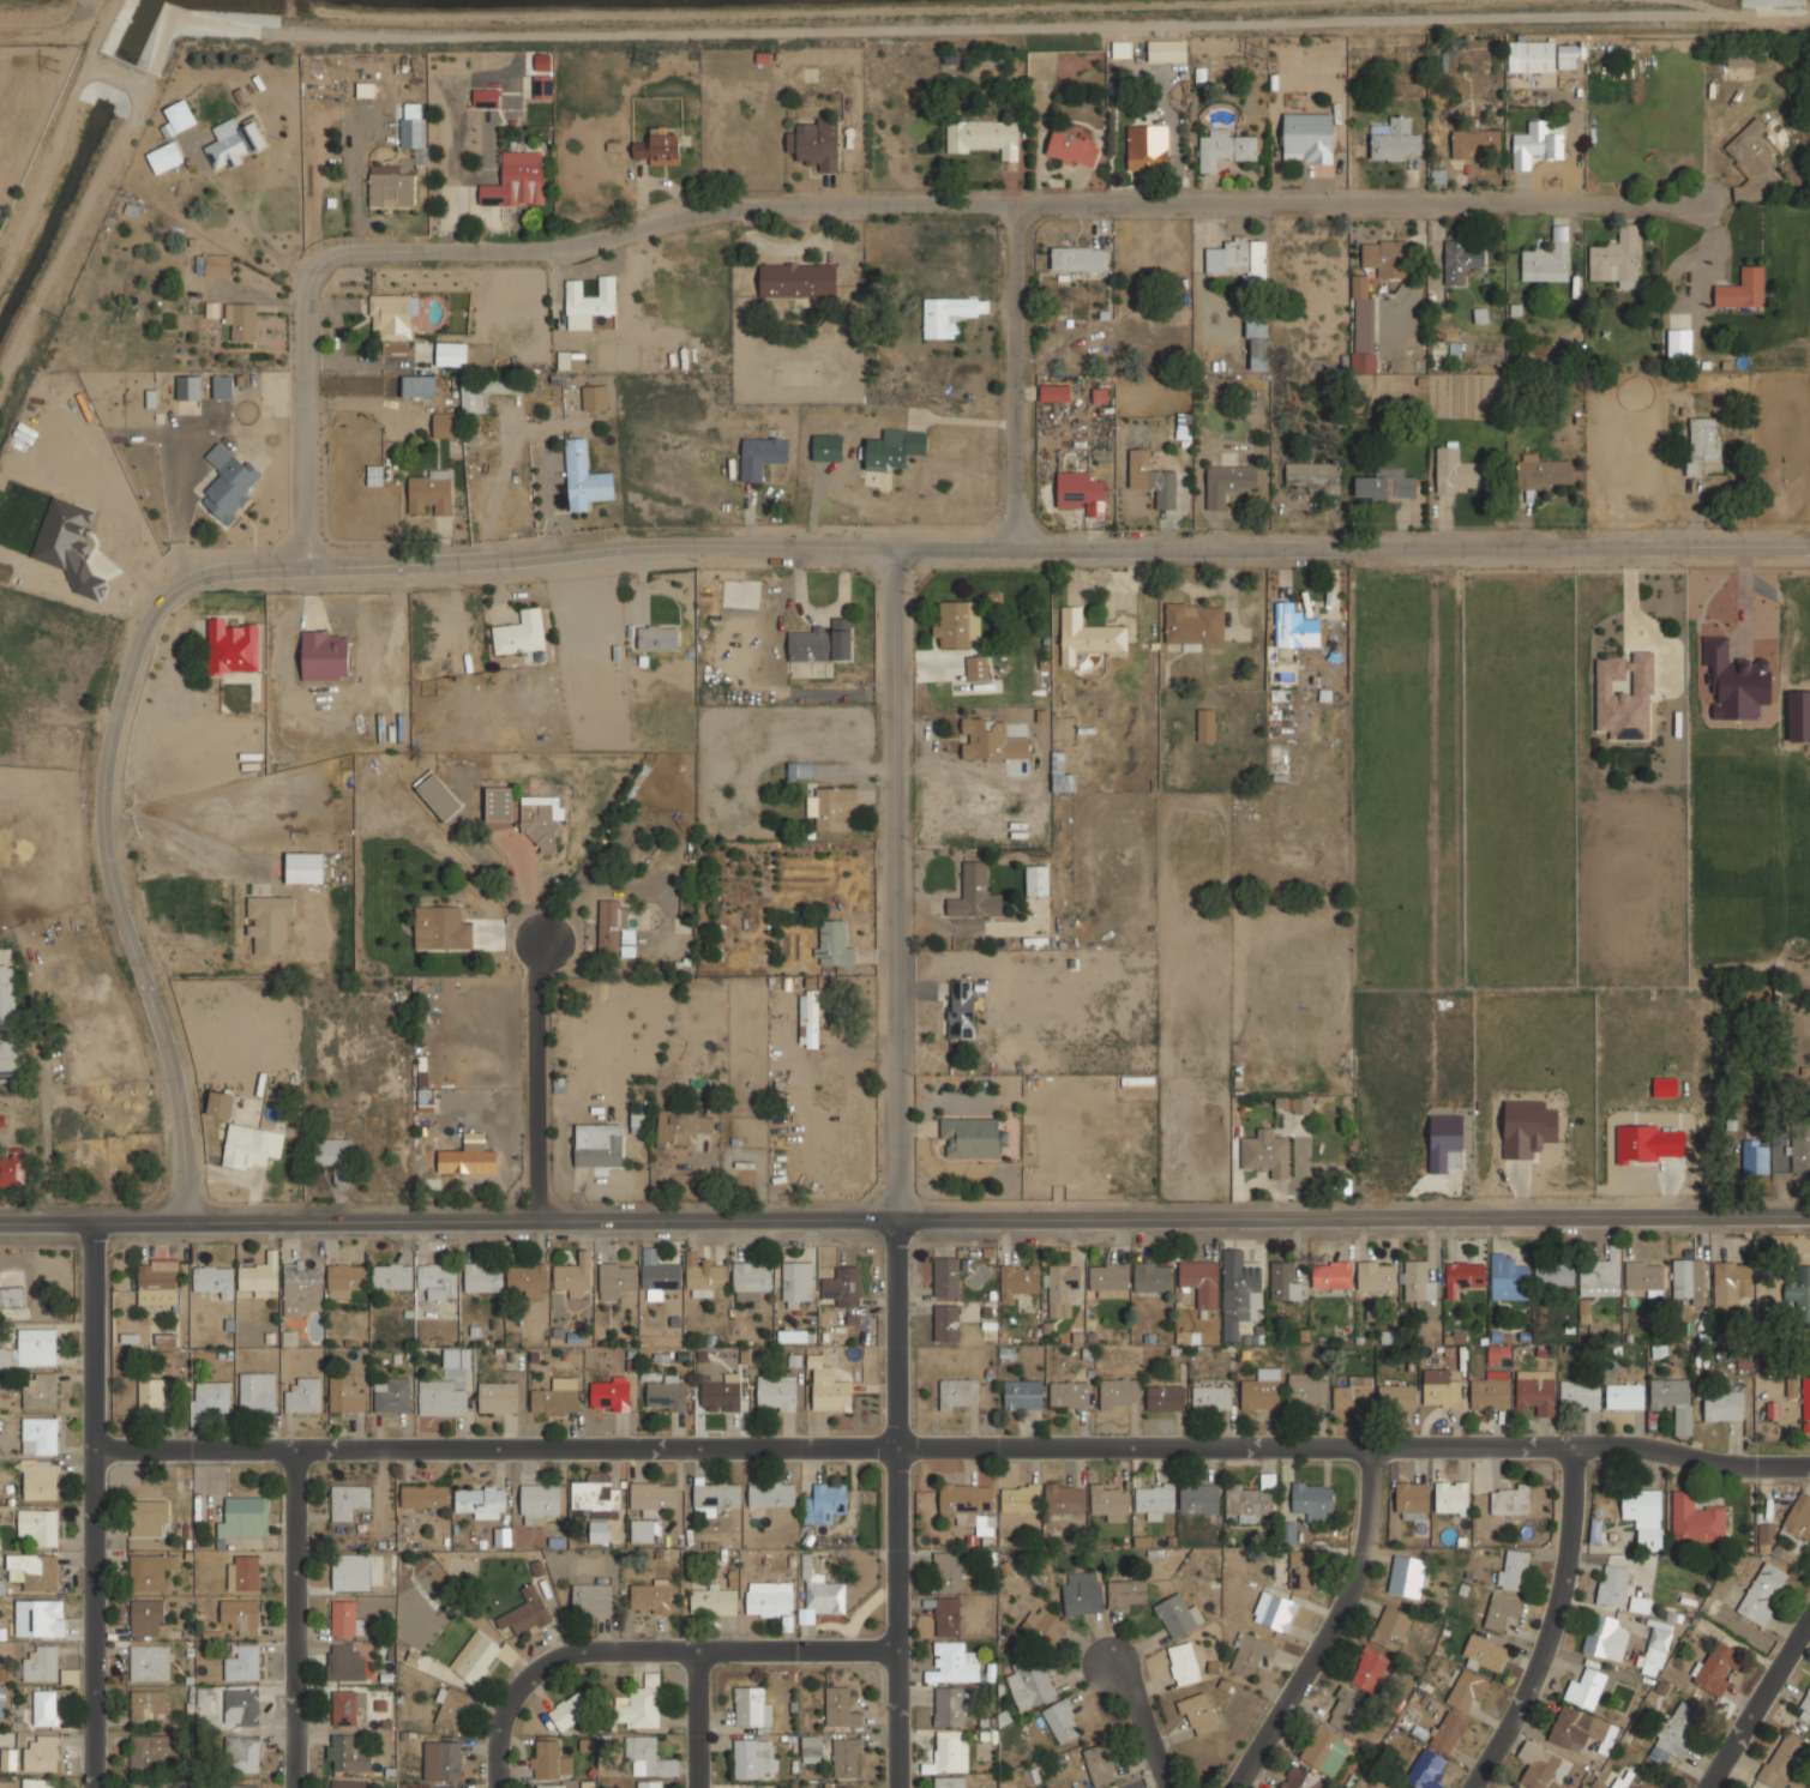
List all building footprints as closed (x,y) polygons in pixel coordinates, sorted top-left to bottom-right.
[(1147,62),(1185,61),(1185,39),(1147,40),(1147,62)] [(1111,57),(1131,58),(1132,42),(1112,41),(1111,57)] [(1555,72),(1554,41),(1507,42),(1508,72),(1555,72)] [(1557,45),(1557,70),(1576,69),(1575,58),(1582,58),(1582,45),(1557,45)] [(1754,66),(1753,53),(1727,54),(1727,66),(1754,66)] [(533,98),(552,98),(551,75),(532,76),(533,98)] [(356,97),(374,98),(374,83),(356,82),(356,97)] [(498,89),(473,90),(473,107),(498,107),(498,89)] [(402,147),(416,147),(416,166),(425,165),(424,103),(401,104),(402,147)] [(1282,161),(1332,162),(1333,114),(1283,113),(1282,161)] [(1370,160),(1405,160),(1405,155),(1421,155),(1420,134),(1410,134),(1410,116),(1390,116),(1390,125),(1370,126),(1370,160)] [(203,147),(214,170),(226,164),(228,169),(242,162),(240,157),(266,145),(255,121),(239,128),(234,117),(211,127),(217,140),(203,147)] [(1723,147),(1735,160),(1736,165),(1748,178),(1740,185),(1732,186),(1733,200),(1762,197),(1782,178),(1770,165),(1776,159),(1759,142),(1759,134),(1766,128),(1756,117),(1723,147)] [(946,149),(1001,150),(1001,160),(1017,161),(1018,122),(946,120),(946,149)] [(1512,170),(1530,170),(1530,158),(1563,158),(1563,121),(1528,120),(1528,134),(1513,134),(1512,170)] [(837,121),(795,122),(795,132),(786,132),(786,152),(796,152),(796,163),(819,163),(819,172),(837,172),(837,121)] [(1127,171),(1168,170),(1167,125),(1127,126),(1127,171)] [(679,164),(678,134),(666,134),(665,126),(649,127),(649,141),(632,141),(632,159),(649,158),(649,165),(679,164)] [(1046,154),(1092,167),(1098,146),(1088,144),(1090,139),(1053,128),(1046,154)] [(1256,136),(1228,136),(1228,128),(1210,128),(1210,136),(1200,136),(1199,172),(1216,172),(1216,159),(1256,159),(1256,136)] [(1500,130),(1451,131),(1451,159),(1500,158),(1500,130)] [(155,174),(183,161),(173,141),(146,153),(155,174)] [(479,204),(543,205),(544,152),(501,151),(501,185),(479,184),(479,204)] [(369,206),(410,207),(411,175),(370,174),(369,206)] [(1588,280),(1618,280),(1618,289),(1638,289),(1638,224),(1618,224),(1618,245),(1589,245),(1588,280)] [(1567,225),(1552,226),(1552,241),(1568,240),(1567,225)] [(1266,241),(1245,241),(1245,235),(1234,235),(1234,241),(1224,241),(1224,248),(1205,248),(1205,272),(1247,272),(1247,286),(1265,286),(1266,241)] [(1361,267),(1376,266),(1377,278),(1406,278),(1405,241),(1361,242),(1361,267)] [(1444,242),(1445,286),(1465,286),(1464,269),(1472,269),(1472,277),(1484,277),(1483,241),(1444,242)] [(1521,248),(1521,280),(1568,281),(1568,242),(1551,242),(1551,249),(1521,248)] [(1052,247),(1051,270),(1108,271),(1108,248),(1052,247)] [(230,255),(195,255),(196,275),(230,275),(230,255)] [(759,296),(836,296),(836,263),(759,263),(759,296)] [(1763,265),(1740,266),(1740,285),(1713,286),(1714,307),(1764,306),(1763,265)] [(615,314),(615,275),(599,275),(599,296),(584,296),(584,278),(566,279),(566,327),(578,327),(578,315),(615,314)] [(1353,372),(1377,372),(1377,353),(1369,353),(1369,275),(1353,275),(1353,372)] [(369,294),(369,327),(381,327),(381,339),(411,339),(411,294),(369,294)] [(924,296),(924,337),(963,337),(963,315),(978,315),(978,296),(924,296)] [(256,304),(225,303),(225,324),(231,324),(231,341),(256,341),(256,304)] [(1473,308),(1474,324),(1487,323),(1486,307),(1473,308)] [(1250,369),(1266,369),(1267,320),(1245,319),(1245,337),(1250,337),(1250,369)] [(1690,330),(1668,330),(1667,359),(1690,359),(1690,330)] [(382,355),(408,354),(407,340),(382,341),(382,355)] [(435,365),(465,365),(465,342),(435,342),(435,365)] [(584,349),(558,349),(558,369),(584,369),(584,349)] [(176,376),(177,401),(201,400),(200,375),(176,376)] [(233,398),(232,375),(212,376),(213,399),(233,398)] [(402,397),(434,397),(434,375),(402,375),(402,397)] [(461,413),(487,413),(487,392),(521,392),(521,377),(461,377),(461,413)] [(583,410),(607,410),(607,384),(583,384),(583,410)] [(1070,385),(1040,385),(1040,401),(1070,400),(1070,385)] [(156,407),(156,390),(146,390),(146,408),(156,407)] [(457,437),(457,411),(432,411),(432,437),(457,437)] [(1689,475),(1720,474),(1718,417),(1687,418),(1689,475)] [(927,431),(883,427),(882,439),(867,438),(865,468),(904,470),(906,452),(926,453),(927,431)] [(741,438),(741,481),(763,481),(764,464),(788,465),(788,429),(766,428),(766,439),(741,438)] [(842,460),(842,434),(812,434),(812,460),(842,460)] [(587,437),(566,438),(569,511),(590,510),(589,499),(614,498),(613,471),(588,472),(587,437)] [(261,474),(248,461),(244,465),(218,442),(204,457),(223,474),(199,500),(226,525),(252,498),(245,492),(261,474)] [(1436,492),(1468,493),(1468,488),(1487,488),(1487,462),(1458,462),(1459,444),(1436,444),(1436,492)] [(1129,488),(1156,489),(1156,509),(1175,509),(1176,470),(1150,470),(1150,449),(1129,448),(1129,488)] [(1518,489),(1550,490),(1550,484),(1571,484),(1572,460),(1537,459),(1537,453),(1518,453),(1518,489)] [(1285,486),(1322,487),(1322,493),(1340,493),(1340,463),(1285,462),(1285,486)] [(367,486),(382,485),(382,465),(367,465),(367,486)] [(1257,489),(1256,465),(1206,467),(1207,509),(1226,509),(1225,490),(1257,489)] [(1416,497),(1415,477),(1403,477),(1403,467),(1373,467),(1373,476),(1354,477),(1354,498),(1416,497)] [(451,471),(408,471),(408,513),(451,513),(451,471)] [(1057,508),(1084,508),(1084,513),(1104,514),(1105,480),(1090,480),(1090,472),(1057,471),(1057,508)] [(31,559),(76,574),(70,591),(100,602),(110,572),(82,563),(90,541),(87,540),(92,526),(90,525),(95,510),(52,496),(31,559)] [(980,600),(940,601),(940,622),(932,622),(932,644),(980,644),(980,600)] [(1321,649),(1321,616),(1298,615),(1299,601),(1276,601),(1275,648),(1321,649)] [(1223,642),(1223,602),(1165,602),(1165,642),(1223,642)] [(1129,651),(1128,625),(1086,626),(1086,604),(1060,606),(1062,667),(1074,666),(1074,652),(1129,651)] [(494,654),(545,649),(541,606),(519,608),(521,622),(492,626),(494,654)] [(852,616),(831,616),(831,628),(788,628),(788,660),(852,661),(852,616)] [(209,674),(259,674),(259,625),(233,625),(233,618),(209,618),(209,674)] [(678,626),(638,626),(638,650),(678,650),(678,626)] [(301,679),(348,679),(348,630),(301,630),(301,679)] [(1770,672),(1741,672),(1740,664),(1728,665),(1727,637),(1715,637),(1715,646),(1703,647),(1704,665),(1712,665),(1712,693),(1717,693),(1718,720),(1760,719),(1759,704),(1771,703),(1770,672)] [(1652,739),(1653,651),(1631,650),(1631,656),(1596,656),(1596,728),(1608,728),(1608,739),(1652,739)] [(967,680),(987,680),(987,655),(967,655),(967,680)] [(1809,741),(1809,690),(1788,691),(1788,742),(1809,741)] [(1214,709),(1197,709),(1197,740),(1214,740),(1214,709)] [(961,740),(961,758),(1029,758),(1029,734),(1005,734),(1005,717),(962,717),(962,740),(961,740)] [(812,763),(787,762),(786,778),(811,779),(812,763)] [(413,784),(445,821),(464,805),(431,767),(413,784)] [(486,821),(512,821),(512,787),(486,787),(486,821)] [(806,796),(806,818),(818,818),(818,830),(854,830),(854,787),(816,787),(816,796),(806,796)] [(563,820),(563,795),(521,795),(521,837),(540,837),(540,853),(555,853),(555,820),(563,820)] [(285,883),(324,883),(324,850),(285,850),(285,883)] [(946,916),(1002,916),(1002,892),(988,892),(987,860),(962,860),(963,897),(946,898),(946,916)] [(1048,895),(1048,866),(1027,866),(1027,895),(1048,895)] [(255,955),(294,955),(294,939),(283,939),(283,920),(294,920),(294,895),(247,895),(247,935),(255,935),(255,955)] [(633,955),(633,928),(624,928),(624,898),(600,898),(600,955),(633,955)] [(461,904),(425,904),(425,949),(471,949),(471,920),(461,920),(461,904)] [(854,964),(854,943),(844,943),(844,920),(816,920),(816,964),(854,964)] [(18,1081),(14,968),(0,969),(0,1082),(18,1081)] [(948,980),(948,1037),(974,1037),(974,980),(948,980)] [(818,1046),(819,993),(799,992),(798,1046),(818,1046)] [(836,1046),(836,1010),(812,1010),(812,1046),(836,1046)] [(434,1112),(434,1089),(428,1089),(427,1070),(417,1071),(418,1112),(434,1112)] [(1677,1097),(1676,1077),(1652,1077),(1653,1097),(1677,1097)] [(234,1092),(210,1089),(208,1115),(231,1118),(234,1092)] [(1545,1101),(1504,1101),(1503,1159),(1532,1160),(1532,1151),(1542,1151),(1542,1142),(1557,1142),(1557,1110),(1545,1110),(1545,1101)] [(631,1132),(643,1132),(643,1109),(631,1109),(631,1132)] [(657,1143),(688,1145),(688,1133),(712,1134),(714,1112),(659,1109),(657,1143)] [(1429,1113),(1429,1172),(1462,1172),(1462,1113),(1429,1113)] [(1000,1118),(940,1118),(940,1158),(1000,1158),(1000,1118)] [(229,1121),(221,1164),(249,1170),(252,1162),(265,1164),(272,1130),(229,1121)] [(623,1166),(623,1124),(575,1124),(575,1166),(623,1166)] [(1685,1159),(1685,1130),(1658,1131),(1658,1125),(1615,1126),(1616,1160),(1685,1159)] [(1289,1179),(1289,1138),(1274,1138),(1274,1127),(1257,1127),(1257,1138),(1241,1138),(1241,1168),(1268,1168),(1268,1179),(1289,1179)] [(463,1150),(437,1151),(438,1173),(496,1172),(496,1150),(485,1150),(484,1131),(463,1131),(463,1150)] [(1809,1173),(1809,1131),(1792,1131),(1792,1173),(1809,1173)] [(350,1138),(315,1137),(315,1167),(335,1167),(335,1182),(350,1182),(350,1138)] [(1769,1139),(1743,1139),(1743,1173),(1769,1173),(1769,1139)] [(27,1187),(26,1154),(0,1155),(0,1187),(27,1187)] [(1620,1244),(1608,1244),(1608,1258),(1592,1258),(1592,1266),(1580,1266),(1580,1294),(1620,1294),(1620,1244)] [(277,1248),(266,1248),(266,1262),(239,1262),(239,1295),(277,1295),(277,1248)] [(1223,1341),(1237,1341),(1237,1322),(1262,1322),(1262,1262),(1246,1262),(1246,1248),(1223,1248),(1223,1341)] [(579,1263),(553,1263),(553,1287),(566,1287),(566,1296),(587,1296),(587,1250),(579,1250),(579,1263)] [(1529,1299),(1529,1264),(1516,1264),(1516,1253),(1491,1253),(1491,1299),(1529,1299)] [(724,1296),(726,1262),(697,1260),(697,1254),(687,1254),(686,1288),(714,1288),(714,1295),(724,1296)] [(934,1299),(960,1299),(960,1257),(934,1257),(934,1299)] [(1704,1258),(1672,1258),(1672,1295),(1690,1295),(1690,1305),(1704,1305),(1704,1258)] [(1662,1294),(1662,1259),(1625,1259),(1625,1294),(1662,1294)] [(733,1290),(771,1290),(771,1260),(733,1260),(733,1290)] [(813,1260),(782,1260),(782,1307),(799,1307),(799,1296),(813,1296),(813,1260)] [(1172,1260),(1133,1260),(1133,1292),(1172,1292),(1172,1260)] [(1217,1260),(1179,1260),(1179,1286),(1193,1286),(1193,1308),(1217,1308),(1217,1260)] [(1270,1300),(1303,1300),(1303,1274),(1294,1274),(1294,1260),(1270,1260),(1270,1300)] [(1353,1288),(1353,1260),(1313,1260),(1313,1288),(1353,1288)] [(1358,1260),(1358,1292),(1395,1292),(1395,1260),(1358,1260)] [(1751,1299),(1751,1260),(1713,1260),(1713,1299),(1751,1299)] [(178,1305),(178,1262),(138,1262),(138,1305),(178,1305)] [(464,1292),(503,1292),(503,1262),(464,1262),(464,1292)] [(507,1286),(519,1286),(519,1296),(546,1296),(546,1262),(507,1262),(507,1286)] [(600,1262),(600,1298),(624,1298),(624,1287),(637,1287),(637,1262),(600,1262)] [(680,1262),(642,1262),(642,1289),(680,1289),(680,1262)] [(1128,1294),(1128,1262),(1089,1262),(1089,1294),(1128,1294)] [(1426,1262),(1402,1262),(1402,1300),(1436,1300),(1436,1277),(1426,1277),(1426,1262)] [(1534,1286),(1575,1286),(1575,1262),(1534,1262),(1534,1286)] [(323,1314),(323,1263),(283,1263),(283,1314),(323,1314)] [(327,1296),(354,1296),(354,1288),(367,1288),(367,1263),(327,1263),(327,1296)] [(457,1299),(457,1263),(417,1263),(417,1288),(429,1288),(429,1299),(457,1299)] [(1486,1263),(1445,1263),(1445,1298),(1460,1298),(1460,1287),(1486,1287),(1486,1263)] [(413,1288),(411,1264),(372,1264),(373,1288),(413,1288)] [(1000,1300),(1012,1301),(1012,1293),(1039,1293),(1039,1264),(1002,1264),(1000,1300)] [(1047,1317),(1071,1317),(1071,1304),(1081,1304),(1081,1264),(1047,1264),(1047,1317)] [(1798,1265),(1798,1287),(1785,1287),(1785,1300),(1797,1300),(1797,1325),(1809,1325),(1809,1264),(1798,1265)] [(218,1289),(218,1299),(233,1299),(233,1265),(193,1265),(193,1289),(218,1289)] [(860,1306),(860,1265),(836,1265),(836,1306),(860,1306)] [(24,1287),(0,1287),(0,1307),(24,1307),(24,1287)] [(960,1340),(960,1305),(934,1305),(934,1340),(960,1340)] [(18,1328),(18,1347),(0,1347),(0,1366),(56,1365),(56,1328),(18,1328)] [(806,1331),(778,1331),(778,1341),(806,1341),(806,1331)] [(155,1334),(156,1346),(176,1345),(175,1333),(155,1334)] [(471,1366),(471,1347),(444,1347),(444,1366),(471,1366)] [(1281,1367),(1255,1367),(1255,1379),(1241,1379),(1241,1409),(1281,1409),(1281,1367)] [(1462,1407),(1462,1380),(1449,1380),(1449,1368),(1424,1368),(1424,1407),(1462,1407)] [(1516,1405),(1539,1405),(1539,1416),(1555,1416),(1555,1369),(1516,1369),(1516,1405)] [(23,1408),(58,1408),(58,1371),(35,1371),(35,1384),(23,1384),(23,1408)] [(240,1411),(276,1411),(276,1372),(240,1372),(240,1411)] [(1328,1372),(1288,1372),(1288,1404),(1328,1404),(1328,1372)] [(363,1410),(363,1385),(353,1385),(353,1373),(330,1373),(330,1410),(363,1410)] [(739,1373),(724,1373),(724,1383),(700,1383),(700,1409),(739,1409),(739,1373)] [(1809,1420),(1809,1373),(1801,1374),(1803,1420),(1809,1420)] [(796,1410),(796,1374),(757,1374),(757,1410),(796,1410)] [(1372,1374),(1347,1374),(1347,1386),(1333,1386),(1333,1410),(1372,1410),(1372,1374)] [(320,1377),(296,1377),(296,1389),(285,1389),(285,1411),(320,1411),(320,1377)] [(374,1387),(374,1413),(409,1413),(409,1377),(386,1377),(386,1387),(374,1387)] [(1100,1377),(1100,1408),(1138,1408),(1138,1377),(1100,1377)] [(138,1409),(173,1409),(173,1378),(138,1378),(138,1409)] [(1510,1378),(1471,1378),(1471,1408),(1510,1408),(1510,1378)] [(1650,1409),(1674,1409),(1676,1434),(1692,1434),(1692,1378),(1650,1378),(1650,1409)] [(453,1379),(419,1379),(419,1415),(465,1415),(465,1390),(453,1390),(453,1379)] [(852,1379),(812,1379),(812,1409),(852,1409),(852,1379)] [(978,1379),(940,1379),(940,1407),(978,1407),(978,1379)] [(1004,1408),(1042,1408),(1042,1379),(1004,1379),(1004,1408)] [(1600,1379),(1561,1379),(1561,1408),(1600,1408),(1600,1379)] [(1797,1397),(1797,1379),(1786,1380),(1786,1397),(1797,1397)] [(1050,1380),(1050,1409),(1089,1409),(1089,1380),(1050,1380)] [(230,1381),(192,1381),(192,1413),(230,1413),(230,1381)] [(479,1381),(479,1411),(517,1411),(517,1381),(479,1381)] [(630,1383),(591,1383),(591,1410),(630,1410),(630,1383)] [(685,1410),(685,1383),(647,1383),(647,1410),(685,1410)] [(1378,1408),(1415,1408),(1415,1384),(1378,1384),(1378,1408)] [(1183,1385),(1147,1385),(1147,1409),(1183,1409),(1183,1385)] [(1232,1385),(1192,1385),(1192,1409),(1232,1409),(1232,1385)] [(1606,1408),(1643,1408),(1643,1387),(1606,1387),(1606,1408)] [(576,1413),(576,1389),(531,1389),(531,1413),(576,1413)] [(1743,1390),(1704,1390),(1704,1420),(1743,1420),(1743,1390)] [(23,1452),(56,1452),(56,1416),(23,1416),(23,1452)] [(56,1458),(36,1458),(36,1471),(23,1471),(23,1499),(56,1499),(56,1458)] [(619,1507),(619,1485),(609,1485),(609,1473),(588,1473),(588,1481),(571,1481),(571,1516),(589,1516),(611,1516),(611,1507),(619,1507)] [(694,1506),(740,1506),(740,1480),(694,1480),(694,1506)] [(795,1481),(748,1481),(748,1505),(795,1505),(795,1481)] [(1292,1517),(1322,1517),(1322,1507),(1334,1507),(1334,1481),(1292,1481),(1292,1517)] [(1469,1481),(1436,1481),(1436,1513),(1469,1513),(1469,1481)] [(663,1516),(663,1506),(678,1506),(678,1482),(630,1482),(630,1506),(643,1506),(643,1516),(663,1516)] [(980,1524),(980,1513),(993,1513),(993,1483),(939,1482),(939,1513),(952,1513),(952,1523),(980,1524)] [(1395,1518),(1430,1518),(1430,1482),(1395,1482),(1395,1518)] [(401,1506),(447,1506),(447,1483),(401,1483),(401,1506)] [(559,1483),(521,1483),(521,1524),(547,1524),(547,1511),(559,1511),(559,1483)] [(834,1523),(834,1510),(847,1510),(847,1483),(816,1483),(816,1495),(805,1495),(805,1523),(834,1523)] [(1039,1483),(1000,1483),(1000,1511),(1039,1511),(1039,1483)] [(1086,1513),(1086,1483),(1045,1483),(1045,1513),(1086,1513)] [(1174,1483),(1136,1483),(1136,1510),(1148,1510),(1148,1519),(1162,1519),(1162,1510),(1174,1510),(1174,1483)] [(1220,1483),(1179,1483),(1179,1512),(1220,1512),(1220,1483)] [(371,1485),(331,1485),(331,1521),(356,1521),(356,1507),(371,1507),(371,1485)] [(456,1485),(455,1517),(504,1517),(504,1486),(456,1485)] [(1104,1522),(1129,1522),(1129,1485),(1092,1485),(1092,1513),(1104,1513),(1104,1522)] [(1261,1522),(1262,1512),(1274,1512),(1274,1485),(1226,1485),(1226,1522),(1261,1522)] [(1491,1513),(1529,1513),(1529,1486),(1491,1486),(1491,1513)] [(1661,1549),(1662,1488),(1622,1488),(1622,1517),(1637,1517),(1636,1549),(1661,1549)] [(1672,1489),(1673,1543),(1725,1543),(1724,1505),(1696,1505),(1696,1489),(1672,1489)] [(1809,1543),(1809,1513),(1809,1512),(1809,1510),(1809,1496),(1800,1492),(1781,1529),(1809,1543)] [(266,1537),(266,1497),(227,1495),(227,1522),(217,1522),(217,1536),(266,1537)] [(131,1536),(162,1536),(162,1524),(169,1524),(169,1500),(131,1500),(131,1536)] [(58,1509),(19,1509),(19,1543),(58,1543),(58,1509)] [(654,1541),(654,1519),(631,1519),(631,1541),(654,1541)] [(590,1542),(608,1542),(608,1521),(590,1521),(590,1542)] [(1298,1545),(1298,1522),(1281,1522),(1281,1545),(1298,1545)] [(1775,1523),(1761,1522),(1758,1547),(1774,1548),(1775,1523)] [(509,1545),(509,1527),(495,1527),(495,1545),(509,1545)] [(1528,1552),(1503,1549),(1501,1589),(1526,1591),(1528,1552)] [(1313,1590),(1313,1551),(1289,1551),(1289,1590),(1313,1590)] [(963,1552),(934,1552),(934,1593),(963,1593),(963,1552)] [(1420,1599),(1427,1559),(1395,1553),(1388,1593),(1420,1599)] [(58,1554),(7,1554),(7,1582),(23,1582),(23,1593),(58,1593),(58,1554)] [(131,1595),(164,1595),(164,1566),(178,1566),(178,1554),(131,1554),(131,1595)] [(258,1590),(258,1555),(228,1555),(228,1590),(258,1590)] [(383,1559),(332,1559),(332,1590),(383,1590),(383,1559)] [(1629,1567),(1602,1564),(1596,1603),(1623,1607),(1629,1567)] [(1762,1625),(1787,1577),(1762,1564),(1737,1612),(1762,1625)] [(1065,1617),(1105,1612),(1099,1570),(1069,1573),(1070,1583),(1062,1584),(1065,1617)] [(814,1623),(814,1612),(844,1613),(846,1582),(825,1582),(825,1575),(807,1575),(806,1607),(800,1607),(799,1623),(814,1623)] [(1108,1608),(1147,1608),(1147,1579),(1108,1579),(1108,1608)] [(552,1621),(534,1582),(522,1588),(528,1602),(494,1618),(500,1632),(512,1626),(517,1637),(552,1621)] [(793,1582),(747,1582),(747,1615),(793,1615),(793,1582)] [(587,1614),(611,1614),(611,1583),(572,1583),(572,1611),(587,1611),(587,1614)] [(631,1583),(631,1613),(669,1613),(669,1583),(631,1583)] [(736,1614),(736,1589),(691,1589),(691,1614),(736,1614)] [(1289,1633),(1299,1601),(1268,1591),(1257,1623),(1289,1633)] [(1155,1603),(1171,1639),(1204,1624),(1193,1600),(1184,1603),(1179,1593),(1155,1603)] [(1484,1626),(1503,1632),(1508,1620),(1515,1621),(1521,1601),(1493,1593),(1484,1626)] [(961,1597),(936,1597),(936,1636),(961,1636),(961,1597)] [(1648,1612),(1649,1597),(1631,1597),(1630,1611),(1648,1612)] [(258,1599),(221,1599),(221,1623),(234,1623),(234,1636),(258,1636),(258,1599)] [(162,1600),(131,1600),(131,1637),(162,1637),(162,1600)] [(23,1637),(58,1637),(58,1601),(23,1601),(23,1637)] [(362,1636),(362,1617),(355,1617),(355,1601),(331,1601),(331,1636),(362,1636)] [(1046,1654),(1069,1630),(1041,1603),(1018,1626),(1046,1654)] [(1415,1615),(1388,1603),(1370,1640),(1397,1652),(1415,1615)] [(1582,1650),(1619,1662),(1630,1631),(1617,1626),(1619,1620),(1594,1612),(1582,1650)] [(1673,1631),(1654,1626),(1641,1672),(1659,1676),(1673,1631)] [(475,1685),(501,1648),(475,1629),(449,1667),(475,1685)] [(1270,1669),(1280,1643),(1241,1631),(1228,1668),(1253,1676),(1258,1666),(1270,1669)] [(1498,1676),(1509,1648),(1472,1633),(1461,1661),(1498,1676)] [(1691,1681),(1721,1697),(1743,1652),(1713,1637),(1691,1681)] [(1167,1646),(1177,1685),(1202,1679),(1192,1640),(1167,1646)] [(926,1681),(978,1681),(978,1655),(964,1655),(964,1642),(936,1642),(936,1672),(926,1672),(926,1681)] [(258,1643),(236,1643),(236,1656),(226,1656),(226,1679),(258,1679),(258,1643)] [(355,1644),(327,1644),(327,1680),(365,1680),(365,1655),(355,1655),(355,1644)] [(23,1656),(23,1680),(58,1680),(58,1646),(35,1646),(35,1656),(23,1656)] [(130,1681),(168,1681),(168,1646),(130,1646),(130,1681)] [(1373,1693),(1390,1660),(1366,1648),(1349,1680),(1373,1693)] [(1006,1676),(1018,1710),(1057,1698),(1045,1662),(1033,1666),(1030,1658),(1012,1663),(1016,1673),(1006,1676)] [(1574,1675),(1563,1698),(1592,1710),(1606,1674),(1588,1667),(1582,1679),(1574,1675)] [(1472,1700),(1481,1704),(1491,1682),(1463,1669),(1448,1703),(1466,1711),(1472,1700)] [(660,1672),(647,1672),(647,1687),(630,1687),(630,1694),(614,1694),(614,1727),(660,1727),(660,1672)] [(1347,1733),(1369,1698),(1345,1684),(1323,1718),(1347,1733)] [(470,1693),(443,1686),(433,1723),(461,1730),(470,1693)] [(771,1686),(735,1686),(735,1726),(771,1726),(771,1686)] [(825,1726),(860,1726),(860,1712),(849,1712),(849,1686),(825,1686),(825,1726)] [(1796,1712),(1808,1720),(1809,1715),(1809,1686),(1796,1712)] [(34,1726),(58,1726),(58,1688),(34,1688),(34,1726)] [(226,1724),(258,1724),(258,1688),(226,1688),(226,1724)] [(934,1688),(934,1728),(963,1728),(963,1688),(934,1688)] [(131,1691),(131,1726),(164,1726),(164,1691),(131,1691)] [(332,1726),(356,1726),(356,1691),(332,1691),(332,1726)] [(578,1691),(546,1710),(563,1738),(594,1720),(578,1691)] [(1191,1738),(1219,1728),(1205,1691),(1178,1700),(1191,1738)] [(1084,1732),(1068,1697),(1042,1709),(1059,1744),(1084,1732)] [(1547,1740),(1581,1753),(1588,1736),(1601,1742),(1610,1722),(1563,1702),(1547,1740)] [(1660,1736),(1649,1757),(1664,1765),(1671,1753),(1680,1759),(1704,1716),(1682,1703),(1673,1716),(1664,1711),(1652,1732),(1660,1736)] [(1469,1720),(1447,1708),(1429,1744),(1451,1754),(1469,1720)] [(1354,1744),(1319,1722),(1298,1757),(1333,1777),(1354,1744)] [(1774,1787),(1785,1787),(1809,1744),(1785,1730),(1758,1780),(1774,1787)] [(967,1772),(967,1733),(936,1733),(936,1762),(922,1762),(922,1772),(967,1772)] [(24,1747),(24,1770),(59,1770),(59,1734),(36,1734),(36,1747),(24,1747)] [(167,1735),(131,1735),(131,1771),(167,1771),(167,1735)] [(371,1748),(357,1748),(357,1735),(330,1735),(330,1770),(371,1770),(371,1748)] [(678,1775),(678,1759),(657,1759),(657,1735),(626,1735),(626,1775),(678,1775)] [(802,1763),(822,1763),(822,1735),(802,1735),(802,1763)] [(258,1771),(258,1736),(227,1736),(227,1771),(258,1771)] [(859,1736),(832,1736),(832,1777),(859,1777),(859,1736)] [(734,1778),(771,1778),(771,1739),(734,1739),(734,1778)] [(1571,1763),(1527,1739),(1517,1757),(1529,1763),(1520,1781),(1532,1787),(1546,1787),(1551,1777),(1561,1783),(1571,1763)] [(461,1781),(461,1740),(425,1740),(425,1781),(461,1781)] [(559,1740),(535,1740),(535,1780),(570,1780),(570,1756),(559,1756),(559,1740)] [(1086,1746),(1089,1784),(1114,1782),(1110,1744),(1086,1746)] [(1418,1787),(1429,1787),(1445,1762),(1424,1748),(1405,1780),(1418,1787)] [(1289,1764),(1280,1787),(1326,1787),(1329,1780),(1289,1764)] [(1661,1782),(1637,1769),(1629,1783),(1618,1776),(1612,1787),(1658,1787),(1661,1782)] [(964,1776),(938,1776),(938,1787),(964,1787),(964,1776)] [(56,1778),(23,1778),(23,1787),(56,1787),(56,1778)] [(330,1787),(363,1787),(363,1780),(330,1780),(330,1787)]
